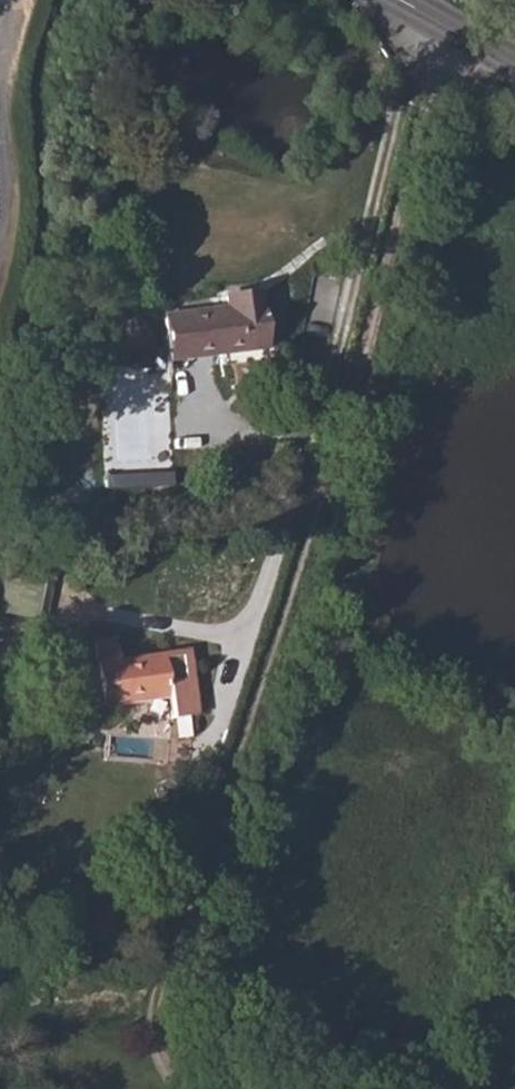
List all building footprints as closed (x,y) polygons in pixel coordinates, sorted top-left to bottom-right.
[(122,299),(124,345),(221,342),(222,284),(184,285),(184,299),(122,299)] [(73,629),(72,646),(52,644),(51,671),(137,675),(136,703),(160,703),(164,640),(143,639),(143,633),(97,631),(73,629)]
